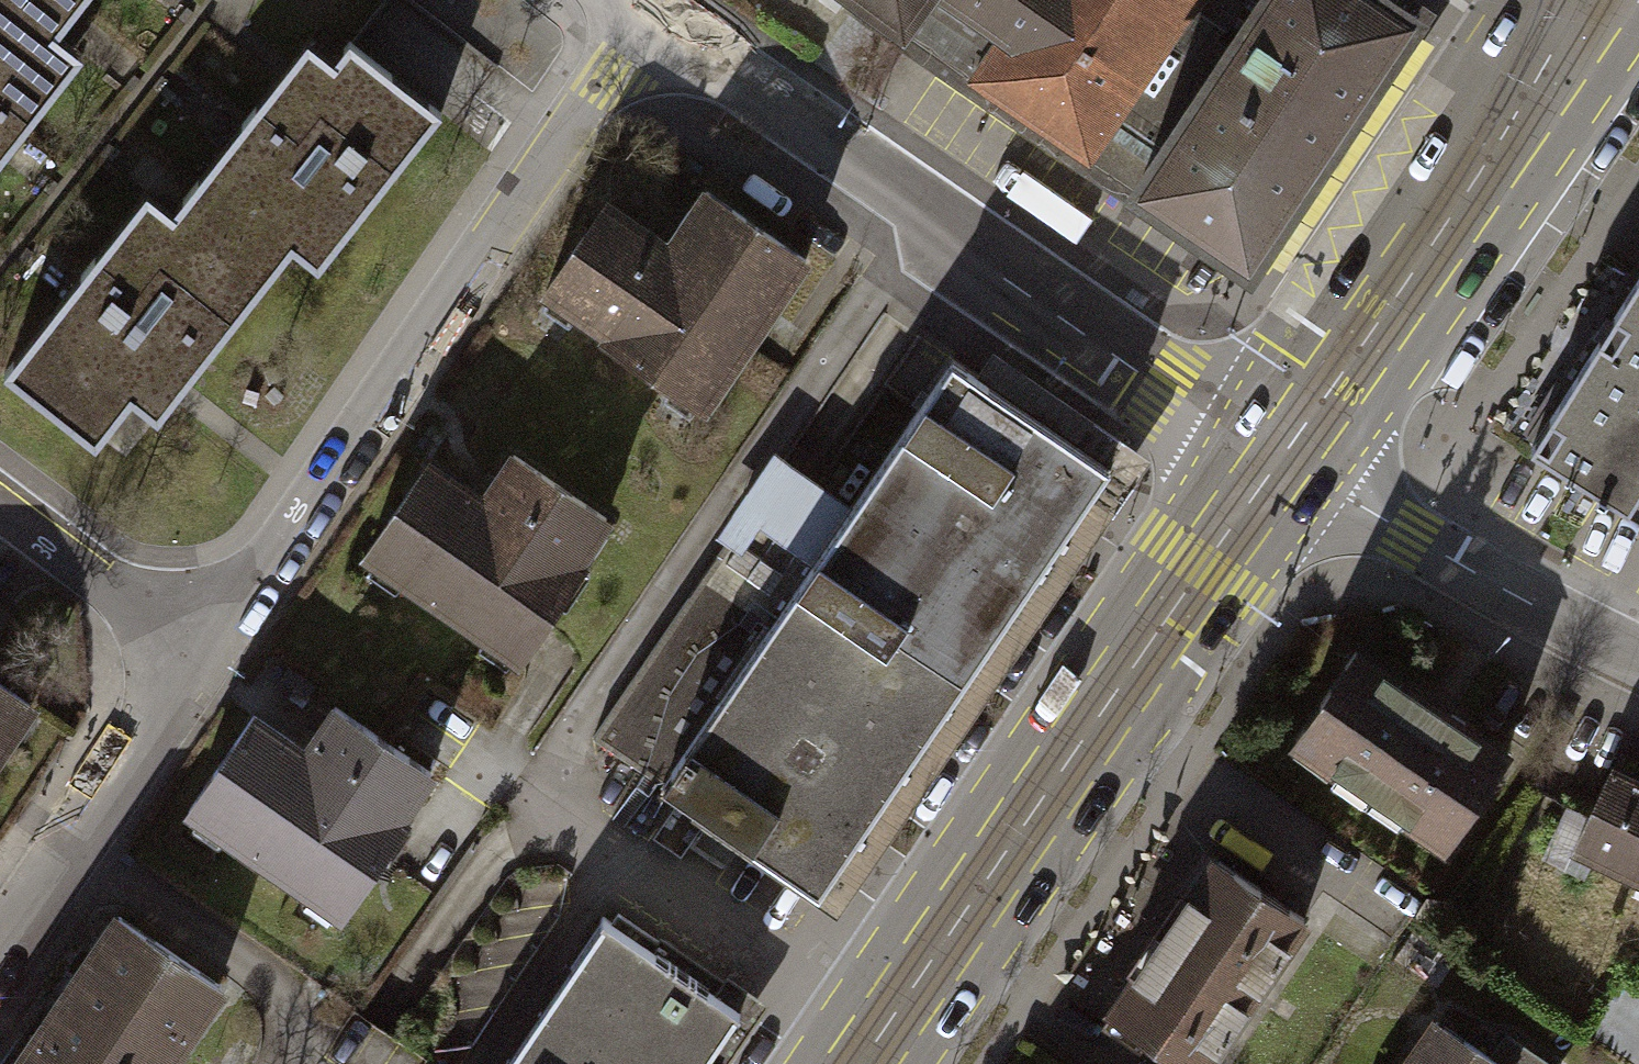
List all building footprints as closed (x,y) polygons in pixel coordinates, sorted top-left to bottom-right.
[(46,0),(0,0),(0,149),(76,53),(52,34),(65,15),(46,0)] [(65,15),(77,0),(46,0),(65,15)] [(451,45),(406,0),(391,0),(378,13),(430,65),(451,45)] [(964,74),(1014,0),(857,0),(964,74)] [(964,74),(1013,108),(1126,186),(1250,0),(1014,0),(964,74)] [(1126,186),(1239,261),(1404,15),(1381,0),(1250,0),(1126,186)] [(311,275),(438,112),(341,36),(324,58),(298,38),(278,64),(269,75),(176,194),(270,267),(282,253),(311,275)] [(176,194),(167,206),(140,185),(0,365),(0,378),(90,448),(126,403),(150,422),(175,390),(270,267),(176,194)] [(599,200),(533,294),(695,406),(797,259),(695,188),(658,241),(599,200)] [(1606,331),(1534,445),(1629,504),(1638,489),(1638,278),(1606,331)] [(841,508),(803,562),(964,672),(1104,464),(942,357),(841,508)] [(423,463),(357,558),(502,658),(599,519),(501,451),(471,496),(423,463)] [(803,562),(841,508),(772,461),(581,739),(650,786),(803,562)] [(811,896),(964,672),(803,562),(650,786),(811,896)] [(1346,651),(1286,737),(1435,840),(1495,754),(1346,651)] [(20,700),(0,687),(0,730),(20,700)] [(249,718),(183,813),(329,914),(425,775),(327,707),(297,751),(249,718)] [(1620,873),(1638,833),(1638,784),(1629,780),(1601,766),(1563,847),(1620,873)] [(1638,882),(1638,833),(1620,873),(1638,882)] [(1102,1009),(1181,1063),(1194,1063),(1294,918),(1207,857),(1102,1009)] [(108,915),(7,1063),(159,1063),(215,985),(108,915)] [(492,1063),(696,1063),(733,1009),(593,915),(492,1063)] [(1396,1063),(1492,1063),(1427,1019),(1396,1063)]
